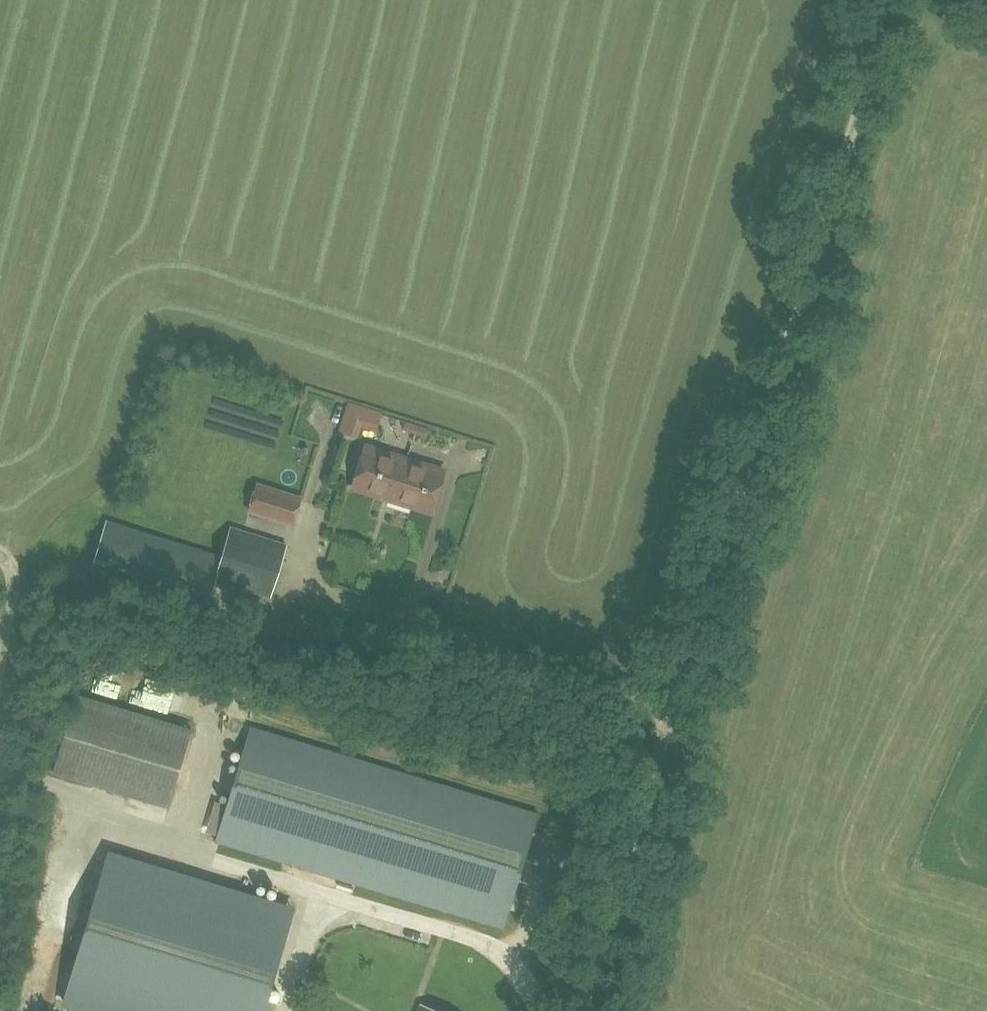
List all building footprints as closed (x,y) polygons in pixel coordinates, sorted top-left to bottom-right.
[(363,418),(362,425),(385,431),(387,424),(363,418)] [(448,468),(366,442),(351,490),(433,516),(448,468)] [(304,499),(258,483),(248,512),(295,527),(304,499)] [(223,557),(108,521),(107,521),(96,561),(212,595),(216,579),(223,557)] [(288,543),(231,526),(223,557),(216,579),(272,595),(288,543)] [(201,656),(158,646),(159,643),(150,641),(143,667),(195,679),(201,656)] [(91,669),(87,689),(147,700),(151,680),(91,669)] [(193,727),(77,692),(53,772),(168,807),(193,727)] [(251,725),(216,840),(503,928),(538,813),(251,725)] [(62,1010),(265,1010),(295,910),(108,854),(62,1010)]
